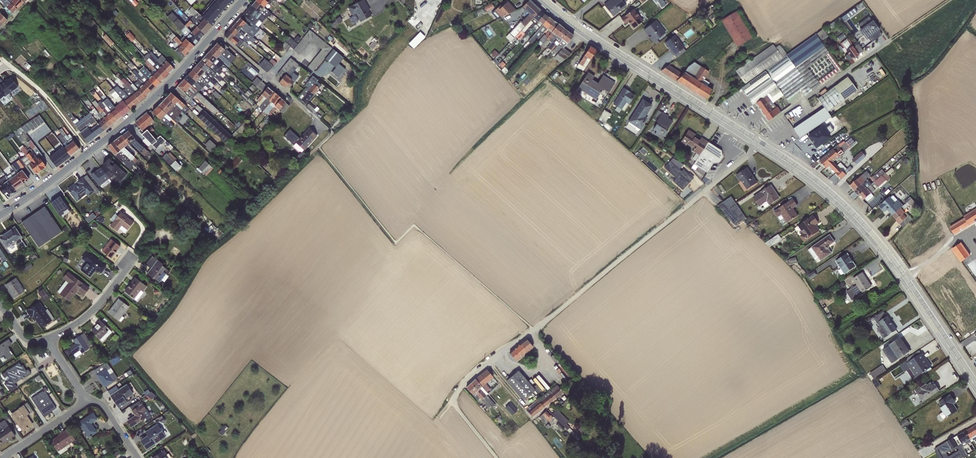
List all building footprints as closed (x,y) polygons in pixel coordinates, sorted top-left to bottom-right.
[(7,0),(0,0),(3,3),(4,4),(3,5),(4,6),(3,8),(11,15),(17,9),(7,0)] [(17,9),(24,2),(21,0),(7,0),(17,9)] [(213,1),(201,15),(212,26),(219,17),(229,6),(233,1),(232,0),(214,0),(213,1)] [(347,7),(352,15),(356,14),(360,22),(372,16),(369,11),(370,10),(365,0),(362,0),(352,5),(351,5),(347,7)] [(520,21),(509,33),(514,38),(540,10),(530,0),(522,8),(529,14),(521,23),(520,21)] [(604,5),(612,16),(625,5),(624,3),(627,0),(611,0),(604,5)] [(256,1),(251,6),(266,17),(273,23),(277,18),(270,12),(264,8),(256,1)] [(501,5),(491,13),(497,19),(516,10),(515,10),(507,1),(502,6),(501,5)] [(485,8),(483,8),(485,12),(486,11),(494,8),(492,3),(484,7),(485,8)] [(251,6),(243,15),(257,26),(258,27),(266,17),(251,6)] [(196,27),(204,34),(212,26),(201,15),(192,7),(188,11),(193,17),(190,20),(192,23),(196,27)] [(643,20),(634,8),(621,19),(625,23),(628,21),(633,28),(643,20)] [(854,8),(841,18),(844,21),(857,12),(854,8)] [(514,38),(511,41),(512,42),(517,38),(519,40),(517,43),(518,43),(531,29),(544,13),(540,10),(514,38)] [(737,10),(721,20),(737,47),(753,37),(737,10)] [(187,28),(185,25),(172,12),(167,16),(173,22),(184,35),(183,36),(194,46),(200,40),(192,32),(187,28)] [(544,13),(531,29),(534,32),(535,31),(536,32),(549,17),(544,13)] [(243,15),(236,22),(241,28),(249,35),(252,37),(257,32),(255,29),(257,26),(243,15)] [(707,16),(704,18),(710,28),(713,26),(707,16)] [(869,16),(858,24),(861,28),(859,30),(866,39),(868,38),(871,42),(882,34),(879,30),(879,29),(872,20),(871,20),(869,16)] [(549,17),(536,32),(528,41),(532,45),(547,29),(553,20),(549,17)] [(553,20),(547,29),(549,30),(545,35),(544,35),(539,40),(542,43),(558,24),(553,20)] [(656,20),(644,30),(648,36),(649,35),(654,41),(657,39),(665,33),(656,20)] [(836,20),(829,25),(831,29),(839,23),(836,20)] [(184,35),(173,22),(170,25),(180,36),(179,36),(181,38),(179,40),(190,51),(194,46),(183,36),(184,35)] [(236,22),(232,27),(241,34),(248,39),(253,43),(256,40),(252,37),(249,35),(241,28),(236,22)] [(542,43),(541,45),(543,47),(548,42),(550,43),(563,28),(558,24),(542,43)] [(196,27),(192,32),(200,40),(204,34),(196,27)] [(241,34),(232,27),(229,30),(240,40),(241,39),(244,41),(246,42),(248,39),(241,34)] [(563,28),(550,43),(547,47),(551,50),(555,44),(557,45),(568,31),(563,28)] [(823,29),(817,34),(822,41),(828,36),(823,29)] [(229,30),(224,36),(238,48),(244,41),(241,39),(240,40),(229,30)] [(309,30),(293,50),(299,54),(310,40),(322,49),(308,66),(305,70),(313,75),(314,76),(317,74),(314,71),(332,48),(309,30)] [(128,31),(125,33),(127,35),(126,35),(131,42),(135,38),(130,32),(129,33),(128,31)] [(568,31),(557,45),(552,51),(554,52),(555,50),(557,52),(560,48),(562,49),(563,48),(573,35),(568,31)] [(420,33),(409,44),(413,49),(424,38),(420,33)] [(514,38),(509,33),(505,37),(510,42),(511,41),(514,38)] [(106,34),(103,37),(110,46),(113,43),(106,34)] [(815,34),(741,88),(743,90),(753,105),(755,103),(767,95),(773,103),(783,95),(787,100),(798,92),(800,90),(804,96),(841,69),(815,34)] [(665,43),(666,45),(676,37),(675,35),(665,43)] [(176,36),(173,40),(176,42),(179,46),(174,51),(182,59),(190,51),(179,40),(176,36)] [(289,37),(281,46),(287,51),(290,47),(293,49),(297,44),(289,37)] [(372,42),(369,46),(372,50),(378,43),(376,42),(377,41),(376,40),(378,39),(375,37),(371,41),(372,42)] [(676,37),(666,45),(676,58),(686,50),(684,48),(685,47),(676,37)] [(848,38),(846,39),(858,55),(863,51),(858,44),(854,47),(848,38)] [(846,39),(841,43),(852,58),(858,55),(846,39)] [(484,40),(479,44),(483,48),(488,44),(484,40)] [(260,41),(256,45),(263,51),(265,48),(267,51),(269,48),(260,41)] [(222,42),(220,45),(225,50),(226,49),(227,49),(228,48),(222,42)] [(225,50),(220,45),(217,43),(213,47),(228,61),(233,55),(227,49),(226,49),(225,50)] [(773,44),(735,71),(745,84),(787,54),(780,44),(775,48),(773,44)] [(590,46),(576,67),(582,71),(596,50),(590,46)] [(213,47),(209,52),(219,61),(221,59),(229,66),(231,64),(231,63),(228,61),(213,47)] [(562,49),(554,58),(560,63),(571,53),(563,48),(562,49)] [(151,52),(149,53),(153,58),(169,74),(174,69),(162,55),(158,59),(151,52)] [(209,52),(205,56),(222,72),(224,74),(225,73),(220,68),(223,65),(219,61),(209,52)] [(148,53),(144,57),(145,58),(165,78),(169,74),(153,58),(149,53),(148,53)] [(205,56),(201,60),(218,76),(222,72),(205,56)] [(145,58),(144,57),(143,57),(141,59),(143,61),(152,71),(150,73),(160,83),(165,78),(145,58)] [(75,62),(73,64),(80,70),(84,67),(78,61),(78,62),(75,58),(73,60),(75,62)] [(264,58),(259,65),(267,72),(273,65),(264,58)] [(290,58),(277,74),(282,78),(296,63),(290,58)] [(201,60),(197,65),(212,79),(214,77),(220,82),(222,80),(218,76),(201,60)] [(683,74),(676,81),(706,100),(713,90),(707,86),(709,83),(704,79),(709,71),(694,62),(687,67),(684,72),(683,74)] [(282,78),(279,83),(285,88),(286,85),(289,88),(298,77),(293,72),(299,65),(296,63),(282,78)] [(661,71),(676,81),(683,74),(669,64),(661,71)] [(197,65),(192,70),(211,87),(212,87),(214,85),(215,86),(217,84),(212,79),(197,65)] [(160,83),(150,73),(144,66),(139,70),(140,72),(156,87),(160,83)] [(156,87),(140,72),(138,74),(134,70),(132,72),(138,78),(151,91),(156,87)] [(192,70),(188,74),(203,87),(205,85),(208,89),(211,87),(192,70)] [(137,89),(133,85),(132,83),(131,85),(123,78),(122,79),(118,76),(120,74),(118,72),(116,75),(121,81),(140,102),(145,97),(137,89)] [(594,76),(588,72),(577,88),(596,100),(600,93),(605,97),(615,83),(614,82),(614,83),(603,76),(603,75),(597,83),(592,80),(594,76)] [(188,74),(184,79),(198,92),(203,87),(188,74)] [(313,75),(304,85),(306,88),(314,94),(321,85),(316,81),(318,79),(314,76),(313,75)] [(256,77),(252,82),(256,86),(261,81),(256,77)] [(857,90),(847,77),(817,99),(824,107),(827,112),(857,90)] [(7,79),(1,84),(9,93),(18,87),(11,78),(8,80),(7,79)] [(151,91),(138,78),(136,80),(137,81),(140,84),(140,86),(137,89),(145,97),(151,91)] [(184,79),(174,89),(187,101),(190,98),(192,99),(195,96),(214,114),(218,110),(198,92),(184,79)] [(140,102),(121,81),(120,82),(123,85),(122,86),(125,88),(122,91),(135,106),(140,102)] [(261,81),(256,86),(259,89),(264,84),(261,81)] [(54,82),(47,88),(50,91),(56,85),(54,82)] [(0,85),(0,99),(4,96),(5,97),(9,93),(1,84),(0,85)] [(264,84),(259,89),(263,93),(268,87),(264,84)] [(122,91),(117,86),(114,89),(115,91),(130,110),(135,106),(122,91)] [(258,101),(256,104),(259,106),(264,101),(272,91),(268,87),(263,93),(257,100),(258,101)] [(306,88),(296,99),(304,105),(314,94),(306,88)] [(630,92),(623,88),(613,104),(621,109),(622,109),(624,110),(634,95),(629,93),(630,92)] [(115,91),(111,94),(119,105),(115,108),(121,117),(130,110),(115,91)] [(272,91),(264,101),(266,103),(261,108),(263,111),(277,95),(272,91)] [(171,92),(167,97),(182,111),(185,114),(189,109),(171,92)] [(798,92),(787,100),(789,103),(796,98),(795,97),(799,95),(799,94),(798,92)] [(263,111),(267,115),(268,114),(281,99),(277,95),(263,111)] [(773,103),(767,95),(755,103),(768,120),(768,121),(781,112),(777,106),(776,107),(773,103)] [(167,97),(158,106),(172,119),(177,123),(182,118),(178,115),(182,111),(167,97)] [(107,98),(103,102),(117,120),(121,117),(115,108),(107,98)] [(281,99),(268,114),(272,118),(276,114),(274,112),(275,110),(279,113),(280,111),(283,113),(289,106),(281,99)] [(112,124),(97,103),(95,100),(92,103),(99,112),(98,113),(108,127),(112,124)] [(643,100),(628,123),(639,130),(640,129),(640,130),(647,118),(644,116),(651,106),(643,100)] [(100,101),(97,103),(112,124),(117,120),(103,102),(102,103),(100,101)] [(310,102),(306,107),(312,112),(315,108),(310,102)] [(203,113),(198,117),(224,142),(229,138),(231,135),(197,104),(195,107),(199,112),(200,111),(203,113)] [(172,119),(158,106),(152,112),(171,129),(174,126),(169,121),(172,119)] [(824,107),(793,128),(799,138),(831,116),(827,112),(824,107)] [(108,127),(98,113),(94,108),(89,112),(90,112),(104,131),(108,127)] [(104,131),(90,112),(79,121),(77,119),(74,117),(68,110),(65,112),(88,142),(104,131)] [(604,110),(599,117),(606,121),(610,114),(604,110)] [(154,121),(147,112),(135,122),(140,128),(142,130),(154,121)] [(657,122),(653,129),(656,131),(654,134),(662,139),(672,121),(667,118),(668,116),(661,112),(657,119),(656,121),(657,122)] [(28,123),(27,123),(21,127),(26,133),(32,129),(33,130),(44,122),(39,115),(28,123)] [(244,122),(238,129),(242,132),(248,125),(244,122)] [(823,125),(807,136),(816,148),(831,137),(829,134),(834,131),(830,125),(825,128),(823,125)] [(61,134),(75,152),(79,149),(71,138),(72,138),(70,134),(67,136),(61,128),(58,131),(61,134)] [(161,145),(165,141),(160,136),(155,139),(150,133),(147,130),(147,129),(144,132),(142,130),(140,128),(138,130),(138,132),(145,138),(151,144),(156,149),(160,144),(161,145)] [(296,142),(296,143),(304,150),(317,136),(309,129),(300,139),(290,129),(283,136),(293,144),(295,141),(296,142)] [(696,161),(708,142),(701,137),(699,141),(694,137),(695,135),(688,130),(680,143),(685,145),(686,143),(694,148),(692,151),(696,153),(692,159),(696,161)] [(127,131),(122,135),(129,144),(130,143),(142,154),(146,149),(136,139),(127,131)] [(231,135),(229,138),(231,140),(237,133),(235,131),(231,135)] [(75,152),(61,134),(57,136),(63,144),(62,145),(64,147),(70,156),(75,152)] [(129,144),(122,135),(114,141),(120,150),(130,160),(134,163),(138,160),(124,147),(129,144)] [(151,144),(145,138),(142,140),(149,146),(151,144)] [(819,161),(819,162),(821,164),(822,164),(826,168),(829,165),(836,172),(835,173),(841,179),(846,175),(846,174),(851,169),(849,167),(847,169),(840,162),(837,165),(833,162),(855,142),(851,138),(845,143),(844,141),(840,144),(839,143),(826,155),(819,161)] [(210,139),(204,145),(206,147),(205,148),(210,152),(216,146),(210,139)] [(35,147),(30,140),(27,142),(32,149),(35,147)] [(130,160),(120,150),(114,141),(108,146),(114,155),(121,161),(124,158),(128,162),(130,160)] [(708,142),(696,161),(709,169),(712,163),(718,162),(722,157),(722,156),(721,155),(720,152),(721,151),(708,142)] [(296,143),(293,146),(300,153),(301,152),(302,152),(304,150),(296,143)] [(41,170),(26,150),(23,145),(19,148),(25,156),(21,159),(26,165),(27,166),(29,165),(36,173),(38,172),(41,170)] [(64,147),(56,152),(63,161),(70,156),(64,147)] [(643,147),(639,151),(644,155),(647,152),(643,147)] [(29,148),(26,150),(41,170),(44,168),(44,167),(46,166),(39,156),(37,158),(29,148)] [(56,152),(49,158),(56,167),(63,161),(56,152)] [(167,153),(163,157),(176,171),(181,166),(175,160),(176,159),(170,152),(168,154),(167,153)] [(297,159),(294,162),(296,164),(304,155),(302,152),(301,152),(300,153),(295,158),(297,159)] [(861,152),(852,160),(856,165),(865,156),(861,152)] [(237,156),(230,165),(234,169),(242,160),(237,156)] [(26,165),(21,159),(21,158),(11,166),(14,171),(23,183),(29,179),(21,169),(26,165)] [(127,174),(109,158),(103,164),(105,167),(103,168),(102,167),(101,168),(111,181),(115,186),(127,174)] [(673,158),(664,168),(675,178),(672,181),(682,190),(693,178),(688,174),(683,170),(681,172),(679,169),(683,164),(673,158)] [(197,167),(196,168),(203,175),(204,174),(205,174),(206,175),(213,168),(205,161),(199,168),(197,167)] [(696,161),(694,164),(693,164),(690,168),(704,177),(709,169),(696,161)] [(268,165),(264,167),(272,176),(271,176),(277,181),(279,178),(281,172),(272,170),(268,165)] [(96,171),(91,175),(100,186),(101,187),(103,187),(111,181),(101,168),(97,171),(96,171)] [(747,168),(736,175),(740,182),(741,181),(747,190),(757,183),(747,168)] [(872,184),(859,196),(863,200),(865,199),(871,193),(878,187),(879,188),(887,181),(891,178),(889,175),(894,171),(892,168),(886,173),(886,172),(885,173),(874,183),(872,184)] [(874,183),(885,173),(882,169),(870,178),(874,183)] [(14,171),(6,177),(15,189),(23,183),(14,171)] [(854,191),(868,179),(867,178),(870,175),(867,171),(850,186),(854,191)] [(144,173),(141,176),(147,182),(150,178),(144,173)] [(87,175),(83,178),(94,192),(96,194),(99,191),(87,175)] [(6,177),(6,176),(0,180),(0,189),(4,194),(7,192),(9,194),(15,189),(6,177)] [(88,196),(94,192),(83,178),(77,182),(78,183),(74,186),(73,185),(68,190),(76,200),(86,193),(88,196)] [(868,179),(854,191),(859,196),(872,184),(868,179)] [(771,185),(753,197),(759,207),(762,204),(764,208),(779,198),(776,192),(775,193),(771,186),(771,185)] [(892,215),(903,205),(898,200),(898,201),(898,200),(894,195),(892,195),(890,197),(879,206),(884,212),(887,209),(892,215)] [(903,205),(892,215),(900,224),(909,216),(904,211),(911,205),(916,211),(920,208),(915,202),(917,200),(916,195),(912,198),(906,203),(903,205)] [(59,196),(51,202),(60,216),(64,214),(63,212),(68,208),(60,196),(60,197),(59,196)] [(731,196),(723,202),(728,207),(735,203),(731,196)] [(793,199),(774,212),(777,217),(781,215),(787,223),(798,216),(792,208),(797,205),(793,199)] [(728,207),(723,202),(717,206),(735,226),(746,218),(735,203),(728,207)] [(39,247),(62,232),(44,207),(22,222),(39,247)] [(950,227),(954,235),(975,221),(975,208),(963,216),(964,218),(950,227)] [(236,209),(228,217),(231,220),(239,212),(236,209)] [(133,222),(120,212),(117,215),(113,221),(109,226),(117,232),(119,228),(122,225),(127,229),(133,222)] [(813,215),(798,226),(803,234),(800,236),(804,242),(808,240),(808,239),(819,231),(815,225),(818,222),(813,215)] [(909,216),(900,224),(903,227),(912,219),(909,216)] [(14,227),(0,237),(7,248),(15,242),(19,248),(21,250),(26,247),(21,238),(22,238),(14,227)] [(778,234),(766,243),(770,247),(782,239),(778,234)] [(829,235),(808,250),(817,263),(821,261),(832,253),(829,249),(829,248),(829,247),(829,246),(828,246),(834,241),(829,235)] [(120,246),(111,239),(101,251),(111,258),(120,246)] [(961,243),(951,249),(960,263),(970,255),(961,243)] [(105,267),(86,252),(81,258),(86,262),(80,270),(90,277),(96,269),(101,273),(105,267)] [(847,254),(835,262),(844,274),(855,266),(847,254)] [(163,264),(152,256),(145,264),(150,268),(147,273),(153,279),(154,278),(160,282),(166,274),(167,275),(170,271),(162,265),(163,264)] [(789,260),(787,261),(788,264),(790,264),(790,265),(794,264),(794,263),(797,262),(796,257),(789,259),(789,260)] [(33,267),(31,264),(18,272),(19,275),(33,267)] [(814,271),(808,276),(810,279),(817,275),(814,271)] [(89,288),(67,272),(62,278),(65,281),(57,292),(69,302),(78,290),(84,295),(89,288)] [(857,285),(846,292),(851,299),(871,287),(868,282),(866,279),(862,273),(853,279),(857,285)] [(135,277),(124,291),(137,301),(143,292),(147,286),(135,277)] [(25,291),(16,278),(5,285),(13,298),(25,291)] [(122,316),(129,307),(118,299),(108,312),(121,322),(124,318),(122,316)] [(45,311),(40,302),(26,311),(31,317),(33,316),(41,328),(54,319),(47,309),(45,311)] [(824,305),(821,307),(830,320),(833,318),(824,305)] [(870,317),(866,319),(868,321),(874,318),(880,327),(877,328),(883,339),(896,330),(882,310),(870,318),(870,317)] [(92,331),(103,342),(112,332),(100,320),(97,323),(98,325),(92,331)] [(92,345),(84,333),(73,340),(75,343),(69,347),(75,357),(92,345)] [(850,337),(844,340),(849,346),(854,343),(850,337)] [(889,345),(883,349),(892,363),(909,352),(900,338),(889,345)] [(527,339),(509,353),(516,361),(533,347),(527,339)] [(8,340),(0,345),(0,358),(4,355),(7,359),(13,355),(12,354),(10,351),(7,347),(11,344),(8,340)] [(907,363),(921,353),(919,350),(905,360),(906,361),(907,363)] [(907,363),(906,361),(899,365),(904,372),(907,371),(912,379),(924,371),(930,367),(921,353),(907,363)] [(94,370),(96,374),(109,366),(106,362),(94,370)] [(23,378),(31,373),(28,369),(26,371),(22,365),(21,366),(19,363),(9,369),(6,371),(6,372),(2,374),(7,382),(5,384),(10,392),(17,387),(14,384),(22,379),(24,378),(23,378)] [(883,365),(870,374),(874,379),(886,371),(883,365)] [(109,366),(96,374),(105,387),(114,381),(112,378),(116,375),(109,366)] [(487,369),(475,379),(482,386),(485,383),(493,377),(487,369)] [(518,370),(506,381),(523,400),(535,390),(533,387),(518,370)] [(552,384),(554,382),(543,371),(541,373),(552,384)] [(475,379),(470,383),(491,406),(492,407),(495,405),(486,395),(488,393),(487,392),(482,386),(475,379)] [(877,379),(872,382),(876,389),(881,386),(877,379)] [(920,386),(912,391),(915,395),(917,394),(922,402),(939,391),(935,385),(933,386),(931,382),(927,385),(926,383),(921,387),(920,386)] [(470,383),(466,387),(477,400),(479,398),(488,408),(491,406),(470,383)] [(485,383),(482,386),(487,392),(490,389),(485,383)] [(127,384),(110,395),(119,408),(127,402),(125,399),(133,394),(127,384)] [(557,384),(550,390),(555,397),(562,392),(557,384)] [(536,385),(533,387),(535,390),(538,393),(541,391),(536,385)] [(44,391),(32,399),(43,417),(44,416),(43,416),(51,411),(56,408),(55,408),(48,398),(47,398),(46,396),(50,394),(48,395),(46,392),(47,391),(45,387),(42,389),(44,391)] [(550,390),(538,399),(544,406),(555,397),(550,390)] [(155,396),(151,392),(150,393),(146,395),(146,397),(148,398),(147,399),(150,401),(150,400),(151,401),(155,396)] [(951,401),(953,400),(950,395),(943,400),(941,397),(936,401),(938,404),(939,403),(941,407),(940,408),(943,412),(940,413),(940,415),(942,418),(944,419),(946,417),(947,417),(957,410),(953,405),(951,401)] [(538,399),(525,409),(532,417),(544,406),(538,399)] [(130,407),(132,410),(141,404),(139,401),(130,407)] [(11,414),(23,430),(32,424),(26,416),(33,411),(27,402),(18,408),(19,409),(11,414)] [(127,421),(131,427),(146,417),(147,419),(151,417),(146,410),(142,403),(141,404),(132,410),(131,411),(135,416),(127,421)] [(510,403),(505,407),(512,415),(517,411),(510,403)] [(556,409),(552,414),(577,440),(593,425),(587,420),(574,433),(569,428),(570,427),(566,424),(568,422),(568,421),(568,420),(556,409)] [(547,410),(539,417),(545,424),(553,417),(547,410)] [(97,419),(93,413),(78,422),(89,438),(97,432),(91,423),(97,419)] [(14,436),(8,426),(7,427),(3,422),(0,423),(0,442),(2,444),(14,436)] [(140,440),(146,449),(166,436),(162,432),(163,430),(162,428),(160,428),(157,424),(145,432),(147,436),(140,440)] [(965,431),(970,440),(973,438),(973,437),(975,435),(975,433),(972,427),(965,431)] [(75,440),(68,429),(58,435),(58,437),(56,439),(55,438),(50,441),(59,455),(67,450),(67,449),(70,446),(69,444),(75,440)] [(970,440),(965,431),(954,438),(958,446),(957,446),(958,447),(959,450),(963,457),(967,454),(963,447),(971,442),(970,440)] [(957,446),(952,438),(935,448),(936,451),(940,457),(961,457),(963,457),(959,450),(948,456),(947,453),(958,447),(957,446)] [(152,457),(167,457),(165,455),(167,454),(164,450),(152,457)] [(496,452),(501,457),(505,457),(498,450),(496,452)]
